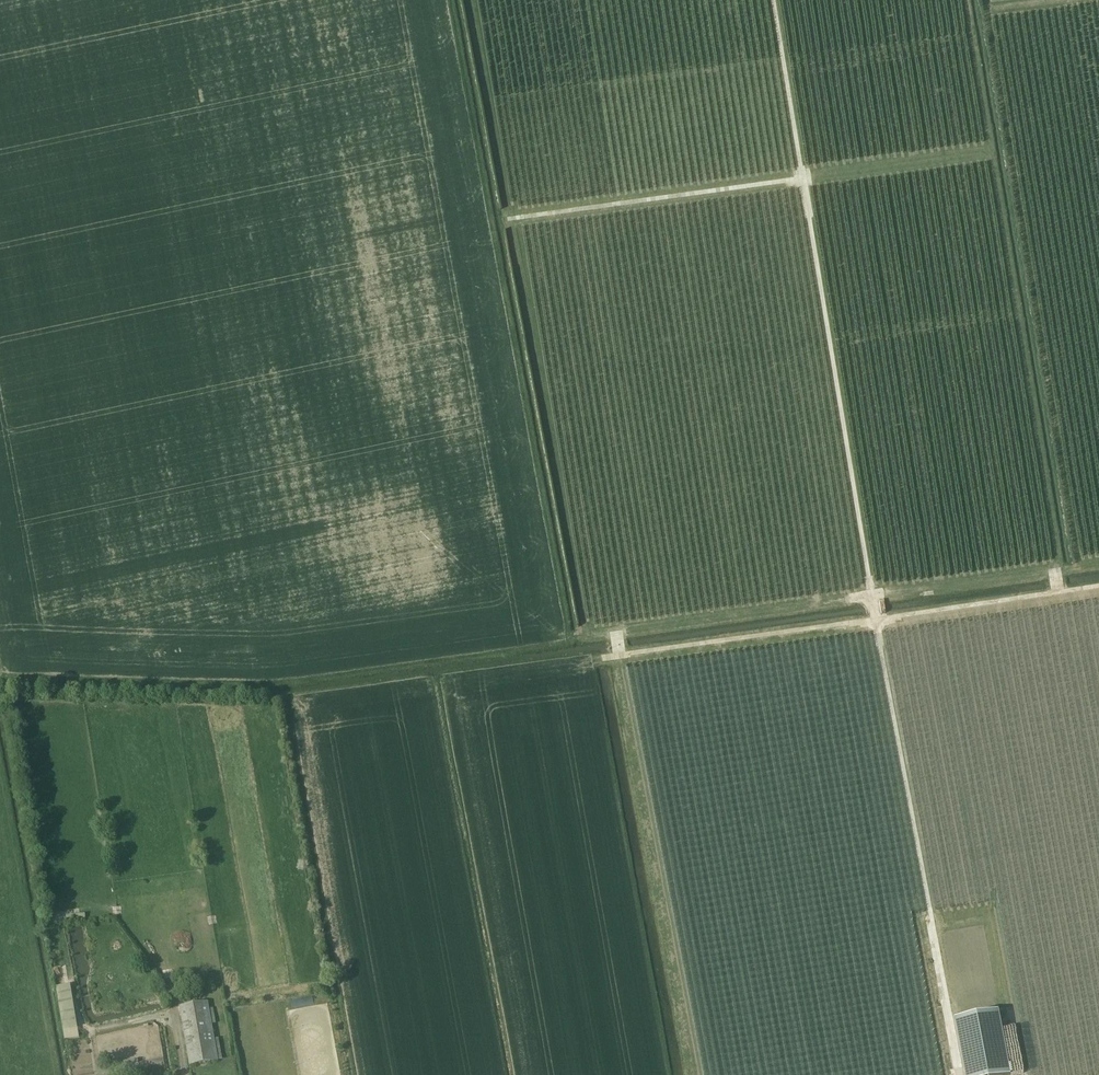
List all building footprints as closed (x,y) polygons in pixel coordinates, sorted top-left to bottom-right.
[(79,1037),(78,1028),(70,985),(56,987),(64,1040),(79,1037)] [(219,1037),(214,1038),(212,1024),(216,1024),(213,1008),(209,1009),(208,1001),(179,1007),(190,1066),(218,1061),(218,1060),(223,1059),(219,1037)] [(998,1011),(955,1019),(965,1074),(1010,1074),(998,1011)] [(95,1067),(97,1074),(102,1074),(164,1063),(163,1058),(139,1063),(138,1059),(95,1067)]
